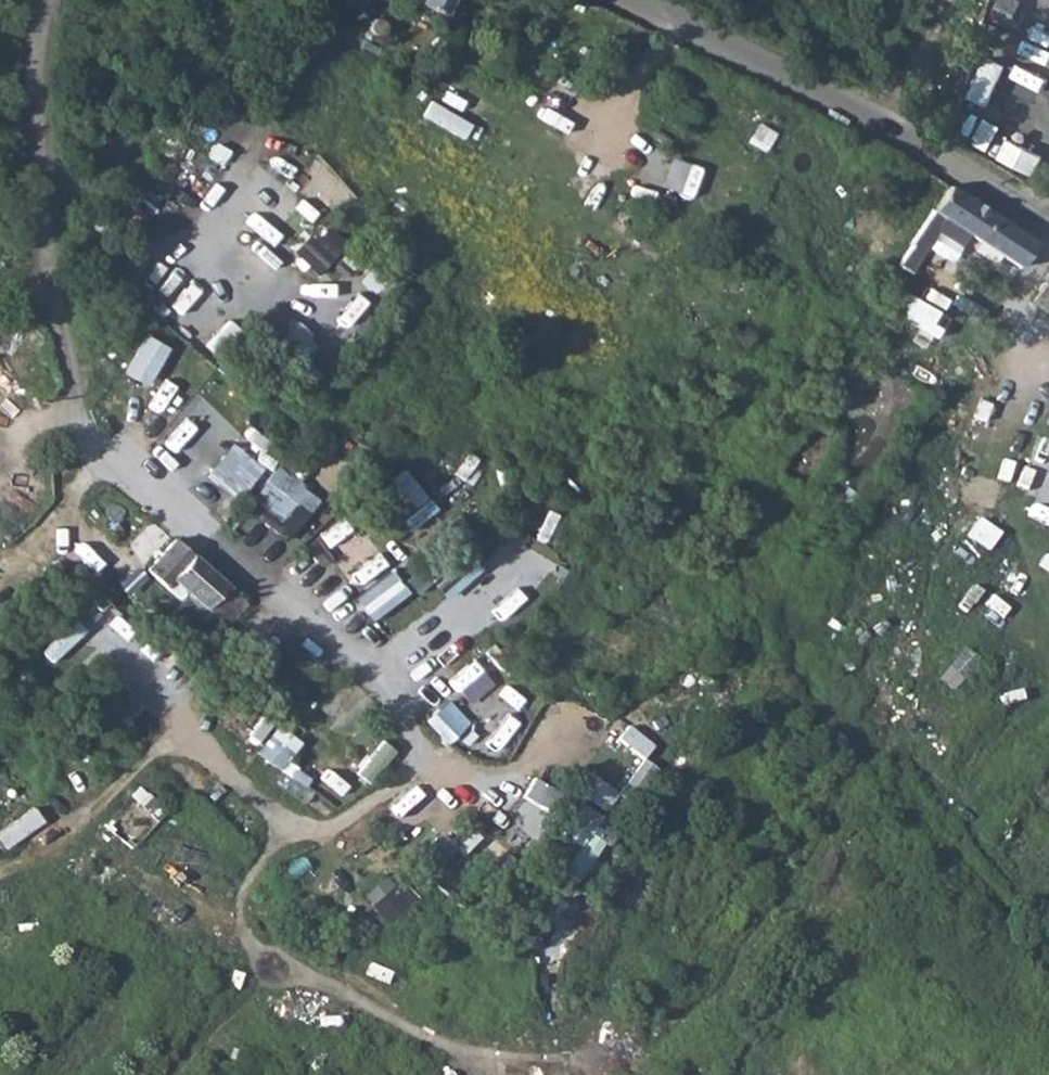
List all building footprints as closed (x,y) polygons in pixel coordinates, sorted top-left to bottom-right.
[(440,12),(446,0),(418,0),(440,12)] [(989,13),(1012,24),(1024,0),(995,0),(989,13)] [(371,33),(377,35),(378,34),(386,30),(386,21),(381,15),(372,15),(367,21),(367,27),(371,33)] [(972,94),(990,103),(1009,64),(991,55),(972,94)] [(434,101),(426,113),(465,137),(472,124),(434,101)] [(992,151),(1029,170),(1037,155),(999,136),(992,151)] [(945,218),(1017,265),(1034,242),(948,186),(907,243),(920,251),(945,218)] [(321,226),(297,249),(319,273),(344,250),(321,226)] [(1030,300),(1048,313),(1048,272),(1030,300)] [(887,304),(932,332),(944,313),(899,285),(887,304)] [(21,317),(0,324),(0,350),(23,342),(25,348),(45,342),(41,331),(27,335),(21,317)] [(138,389),(175,338),(153,322),(117,373),(138,389)] [(172,370),(150,394),(176,417),(198,393),(172,370)] [(193,412),(179,433),(230,467),(244,447),(193,412)] [(280,526),(302,492),(270,473),(249,506),(280,526)] [(324,565),(366,529),(349,511),(308,546),(324,565)] [(145,569),(163,586),(171,578),(188,593),(188,594),(223,625),(243,604),(173,541),(145,569)] [(452,597),(481,568),(454,542),(425,571),(452,597)] [(356,596),(373,619),(411,591),(394,568),(356,596)] [(180,602),(188,593),(171,578),(163,586),(180,602)] [(54,663),(91,633),(78,618),(42,647),(54,663)] [(964,647),(943,679),(960,690),(982,658),(964,647)] [(628,727),(620,740),(648,757),(656,745),(628,727)] [(386,740),(358,770),(370,781),(397,750),(386,740)] [(637,804),(656,772),(640,763),(622,795),(637,804)] [(574,790),(609,811),(620,792),(585,772),(574,790)] [(46,819),(37,806),(0,832),(0,834),(8,846),(46,819)] [(601,818),(566,871),(583,883),(619,829),(601,818)] [(461,846),(440,831),(414,867),(473,909),(514,852),(476,825),(461,846)] [(393,873),(364,896),(389,926),(417,903),(393,873)]
